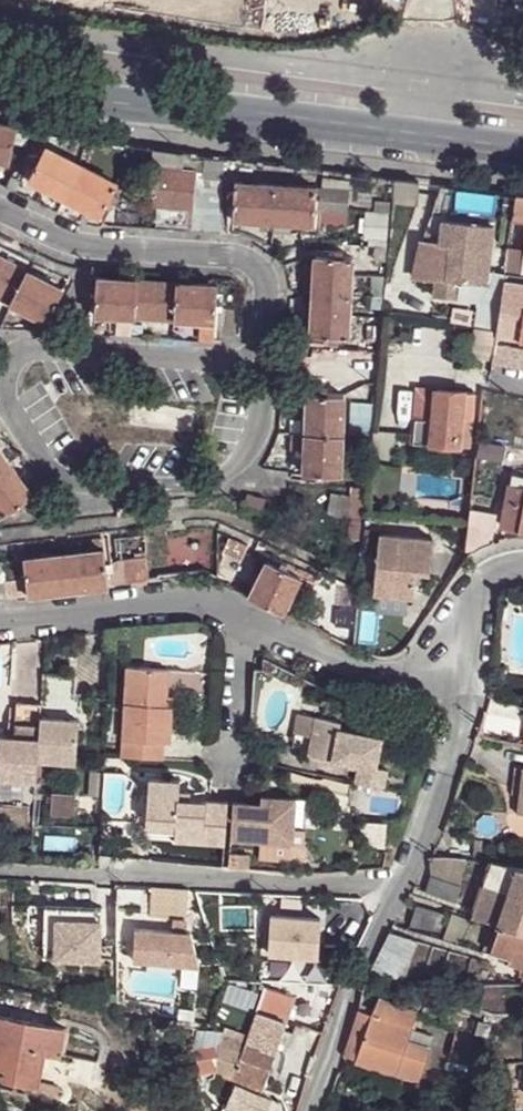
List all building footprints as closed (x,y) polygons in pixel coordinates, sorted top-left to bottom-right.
[(145,13),(160,13),(160,0),(145,0),(145,13)] [(9,164),(15,129),(0,126),(0,163),(9,164)] [(16,131),(15,143),(28,145),(30,133),(16,131)] [(98,175),(45,148),(41,156),(36,154),(24,177),(64,197),(86,208),(106,218),(117,195),(112,193),(117,185),(98,175)] [(185,155),(152,153),(151,168),(154,168),(151,204),(192,207),(193,190),(195,171),(184,170),(185,155)] [(110,154),(98,175),(117,185),(127,163),(110,154)] [(201,191),(193,190),(192,207),(190,231),(219,233),(224,159),(204,157),(201,191)] [(321,189),(346,190),(347,179),(322,178),(321,189)] [(228,191),(226,218),(273,221),(301,223),(318,225),(320,211),(344,213),(346,190),(321,189),(234,182),(233,192),(228,191)] [(512,228),(522,229),(522,197),(516,196),(512,228)] [(64,197),(56,212),(78,223),(86,208),(64,197)] [(494,225),(442,219),(439,245),(441,245),(450,246),(446,279),(438,278),(436,277),(433,298),(458,300),(460,282),(464,282),(487,285),(494,225)] [(299,226),(301,223),(273,221),(272,232),(291,234),(291,228),(296,228),(297,227),(299,226)] [(450,246),(441,245),(438,278),(446,279),(450,246)] [(387,248),(372,246),(371,260),(386,262),(387,248)] [(341,252),(314,251),(309,342),(337,344),(337,338),(345,338),(350,258),(341,257),(341,252)] [(507,255),(504,274),(522,277),(522,257),(507,255)] [(0,258),(0,298),(45,321),(53,307),(57,309),(66,292),(0,258)] [(384,275),(371,274),(370,297),(383,298),(384,275)] [(95,296),(93,315),(134,317),(137,282),(96,279),(95,296)] [(137,282),(134,317),(172,320),(174,284),(137,282)] [(487,285),(464,282),(463,292),(479,293),(487,285)] [(496,337),(519,342),(522,320),(522,286),(504,282),(497,330),(496,337)] [(174,284),(172,320),(199,322),(214,322),(215,303),(216,286),(174,284)] [(482,310),(479,327),(482,328),(497,330),(499,313),(482,310)] [(199,322),(198,339),(213,341),(214,322),(199,322)] [(132,325),(130,335),(141,335),(142,326),(132,325)] [(365,343),(376,344),(377,327),(367,326),(365,343)] [(303,331),(287,330),(288,333),(294,345),(302,345),(303,331)] [(522,369),(522,349),(495,344),(492,362),(522,369)] [(416,389),(411,444),(469,449),(473,394),(435,391),(435,397),(426,396),(427,390),(416,389)] [(307,395),(302,475),(321,476),(338,477),(343,397),(326,396),(307,395)] [(372,416),(373,402),(349,401),(347,435),(370,436),(371,434),(371,431),(372,416)] [(394,436),(371,434),(370,436),(370,442),(368,465),(392,467),(394,436)] [(124,444),(123,468),(134,468),(135,444),(124,444)] [(32,496),(0,451),(0,513),(3,517),(11,512),(32,496)] [(508,484),(522,487),(522,476),(510,474),(508,484)] [(500,523),(522,528),(522,487),(508,484),(500,523)] [(364,514),(366,486),(350,486),(348,494),(339,494),(339,495),(329,494),(326,515),(347,519),(345,540),(362,540),(364,514)] [(252,495),(245,494),(243,505),(262,508),(264,500),(252,498),(252,495)] [(14,516),(35,501),(32,496),(11,512),(14,516)] [(468,526),(467,536),(477,537),(484,538),(486,522),(468,520),(468,526)] [(426,571),(431,571),(434,539),(380,533),(374,595),(378,595),(407,597),(413,597),(415,582),(416,570),(426,571)] [(229,536),(223,551),(242,559),(249,544),(229,536)] [(474,553),(476,551),(477,537),(467,536),(464,554),(466,551),(474,553)] [(4,580),(6,597),(28,595),(107,585),(149,581),(146,557),(116,561),(117,570),(111,570),(108,548),(18,559),(18,560),(19,571),(20,578),(4,580)] [(269,554),(266,559),(284,568),(286,563),(269,554)] [(255,581),(248,596),(281,612),(298,576),(284,568),(266,559),(255,581)] [(6,597),(4,580),(3,573),(19,571),(18,560),(0,562),(0,598),(6,597)] [(416,570),(415,582),(425,583),(426,571),(416,570)] [(353,630),(357,590),(339,582),(332,626),(353,630)] [(407,597),(378,595),(377,610),(405,612),(407,597)] [(123,667),(118,758),(159,761),(160,743),(167,743),(169,707),(163,707),(164,696),(165,670),(123,667)] [(76,676),(43,673),(40,703),(36,761),(74,764),(79,697),(74,696),(76,676)] [(34,781),(36,761),(40,703),(16,701),(13,734),(0,733),(0,779),(34,781)] [(318,718),(299,714),(295,735),(314,738),(318,718)] [(390,770),(378,768),(383,736),(340,729),(341,722),(318,718),(314,738),(311,756),(360,765),(358,781),(387,788),(390,770)] [(522,740),(522,726),(507,724),(482,718),(476,736),(501,740),(501,741),(522,744),(522,740)] [(145,779),(144,821),(172,823),(172,832),(171,841),(220,844),(223,802),(186,799),(174,798),(175,792),(176,780),(145,779)] [(85,818),(97,819),(99,791),(87,791),(85,818)] [(229,801),(226,838),(288,842),(291,796),(258,794),(257,803),(229,801)] [(72,797),(48,795),(47,816),(71,818),(72,797)] [(363,820),(362,844),(386,846),(388,821),(363,820)] [(172,823),(144,821),(143,830),(172,832),(172,823)] [(475,860),(485,861),(486,840),(477,839),(475,860)] [(250,854),(229,852),(228,867),(249,868),(250,854)] [(432,877),(427,892),(455,903),(460,887),(463,874),(466,865),(445,858),(437,878),(432,877)] [(494,862),(476,911),(498,919),(496,925),(500,926),(493,951),(512,957),(514,949),(520,950),(521,949),(522,949),(522,867),(516,866),(514,867),(494,862)] [(187,889),(151,887),(148,916),(185,919),(187,889)] [(416,905),(411,923),(441,933),(446,914),(416,905)] [(45,961),(101,961),(101,907),(45,907),(45,961)] [(498,919),(476,911),(473,922),(494,929),(496,925),(498,919)] [(267,956),(319,957),(319,913),(267,913),(267,956)] [(194,964),(194,926),(131,926),(131,964),(194,964)] [(390,931),(375,962),(408,975),(420,943),(390,931)] [(512,957),(510,964),(522,967),(522,949),(521,949),(520,950),(514,949),(512,957)] [(375,962),(366,982),(405,983),(408,975),(375,962)] [(294,999),(263,989),(244,1044),(241,1055),(218,1048),(215,1076),(222,1079),(222,1080),(262,1094),(294,999)] [(416,1014),(376,1000),(371,1015),(356,1061),(419,1082),(430,1050),(429,1050),(407,1043),(412,1029),(411,1029),(416,1014)] [(344,1056),(356,1061),(371,1015),(358,1011),(344,1056)] [(0,1021),(0,1068),(6,1069),(4,1079),(33,1085),(34,1085),(34,1083),(36,1073),(38,1067),(41,1050),(54,1053),(58,1033),(0,1021)] [(412,1029),(407,1043),(429,1050),(433,1037),(412,1029)] [(458,1032),(450,1058),(468,1065),(474,1067),(481,1040),(480,1039),(458,1032)] [(244,1044),(222,1037),(218,1048),(241,1055),(244,1044)] [(59,1088),(34,1083),(34,1085),(33,1085),(32,1091),(56,1098),(59,1096),(61,1092),(61,1089),(59,1088)]
